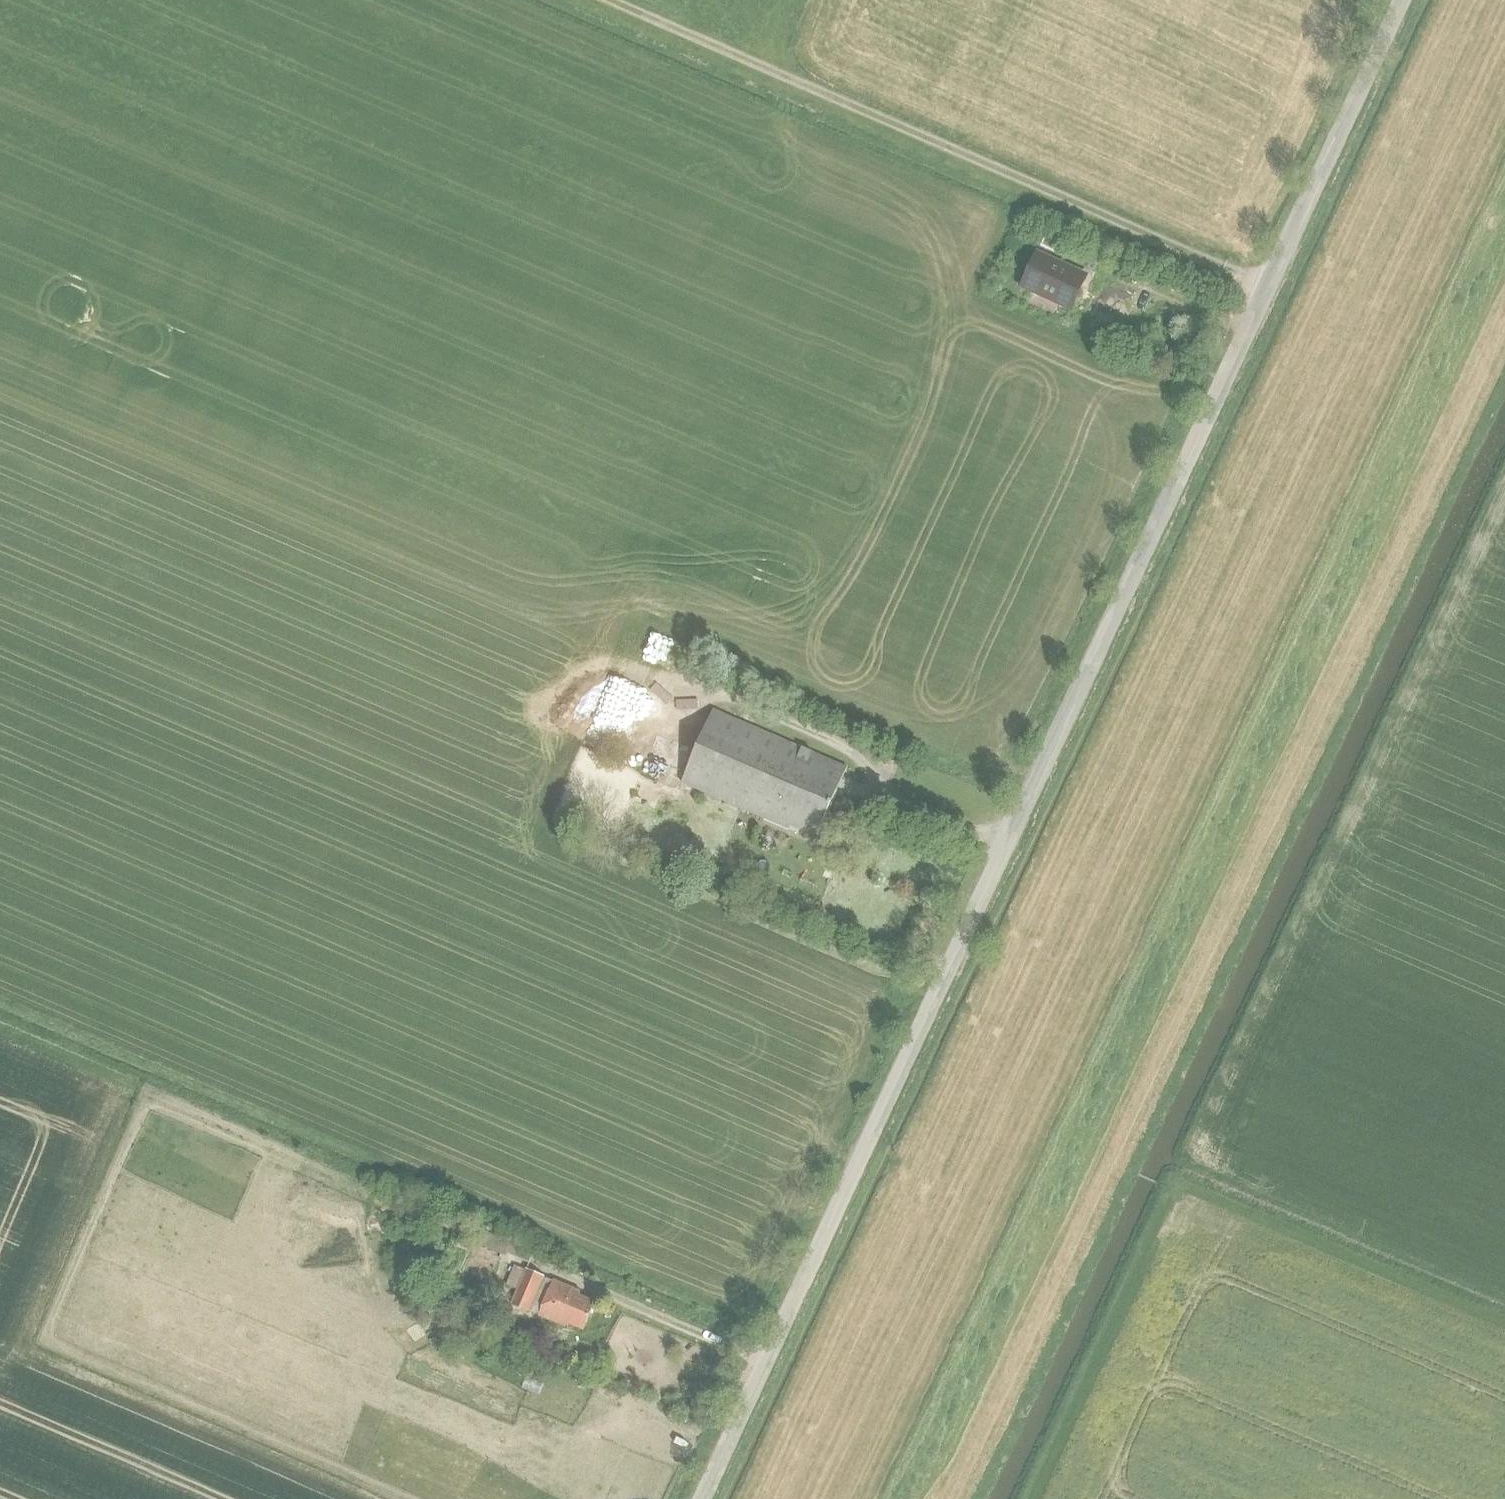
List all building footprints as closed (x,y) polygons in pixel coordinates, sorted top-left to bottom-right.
[(1037,256),(1022,289),(1066,308),(1080,275),(1037,256)] [(645,677),(642,686),(661,694),(664,685),(645,677)] [(670,691),(666,699),(686,709),(690,701),(670,691)] [(716,712),(685,784),(817,839),(848,767),(716,712)] [(929,952),(935,956),(941,945),(934,942),(929,952)] [(580,1290),(528,1271),(515,1305),(579,1329),(590,1299),(579,1294),(580,1290)]
